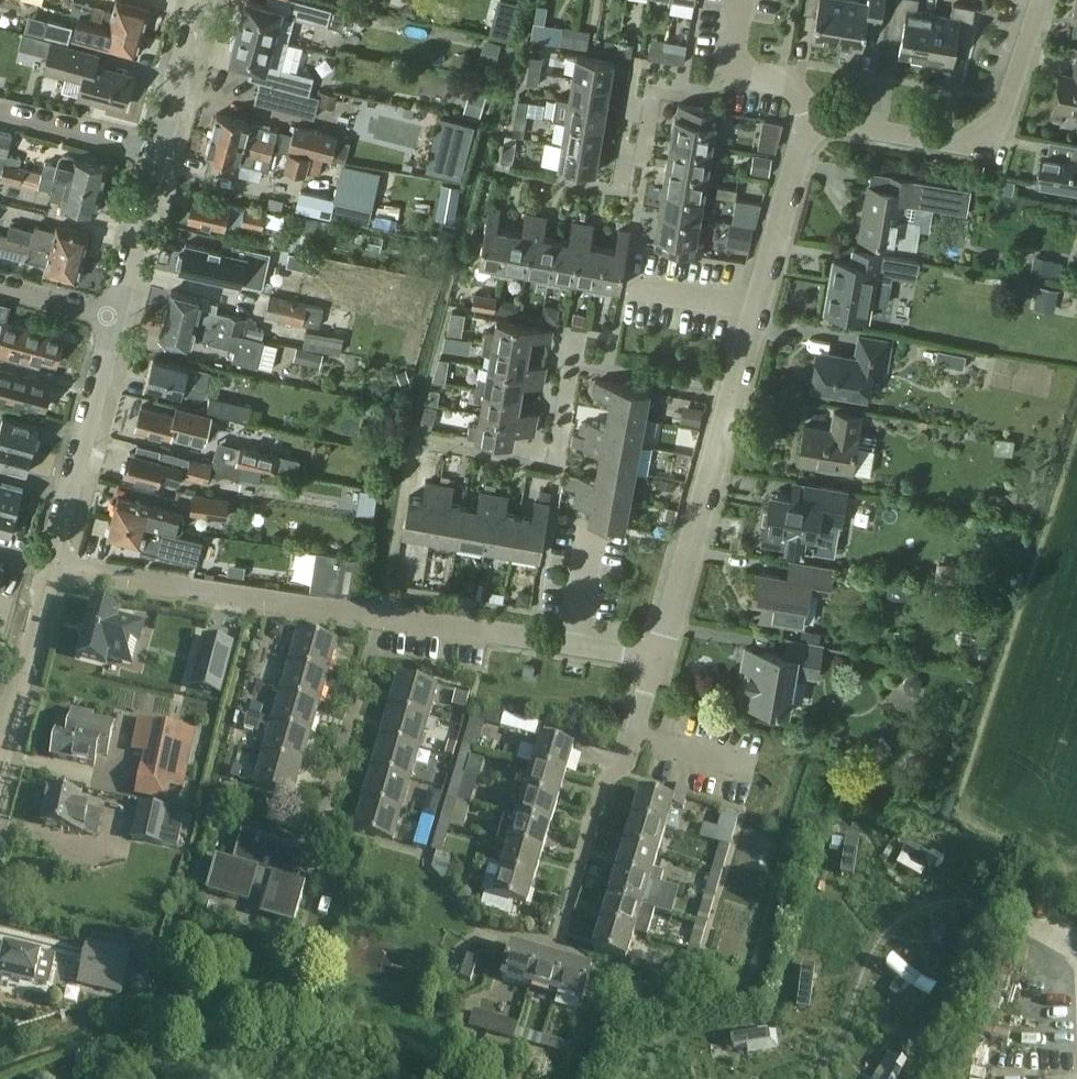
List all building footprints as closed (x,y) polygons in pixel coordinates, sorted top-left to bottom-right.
[(71,12),(80,14),(111,22),(145,31),(147,21),(150,22),(152,15),(149,13),(150,8),(118,0),(117,0),(114,11),(74,0),(71,12)] [(296,17),(328,25),(333,8),(302,0),(293,0),(290,10),(251,0),(248,0),(245,9),(239,10),(237,19),(241,24),(240,29),(289,42),(296,17)] [(513,0),(501,0),(492,33),(510,38),(520,2),(513,0)] [(846,0),(808,0),(805,12),(818,14),(813,40),(839,44),(846,0)] [(858,0),(846,0),(839,44),(864,48),(868,23),(881,25),(885,0),(871,0),(870,2),(858,0)] [(935,13),(918,10),(919,0),(897,0),(891,31),(904,33),(900,54),(927,59),(935,13)] [(952,16),(935,13),(927,59),(954,64),(957,42),(970,45),(976,7),(954,3),(952,16)] [(338,8),(335,26),(349,28),(353,10),(338,8)] [(145,31),(111,22),(80,14),(74,37),(105,45),(105,46),(138,55),(140,49),(143,49),(144,42),(142,41),(145,31)] [(68,43),(72,26),(47,20),(43,37),(68,43)] [(282,67),(289,42),(240,29),(238,34),(233,36),(230,45),(235,49),(232,59),(274,70),(271,83),(286,87),(310,93),(315,76),(282,67)] [(574,45),(576,35),(562,33),(560,43),(574,45)] [(590,38),(576,35),(574,45),(588,48),(590,38)] [(619,53),(620,41),(607,39),(605,50),(619,53)] [(500,69),(506,45),(490,41),(485,65),(500,69)] [(632,55),(634,43),(620,41),(619,53),(632,55)] [(124,108),(133,75),(96,65),(98,54),(53,42),(46,70),(68,76),(69,71),(92,77),(86,98),(124,108)] [(662,60),(664,48),(651,46),(649,58),(662,60)] [(677,62),(679,50),(664,48),(662,60),(677,62)] [(611,82),(615,59),(578,53),(575,76),(611,82)] [(543,57),(533,55),(530,69),(540,70),(543,57)] [(538,84),(540,70),(530,69),(528,83),(538,84)] [(1061,73),(1054,108),(1076,112),(1076,76),(1061,73)] [(607,104),(611,82),(575,76),(571,98),(607,104)] [(280,108),(286,87),(271,83),(265,104),(280,108)] [(485,113),(488,92),(473,90),(470,111),(485,113)] [(604,125),(607,104),(571,98),(567,119),(604,125)] [(528,112),(530,101),(520,99),(518,111),(528,112)] [(724,126),(727,112),(698,107),(680,105),(678,117),(677,117),(673,141),(712,147),(715,124),(724,126)] [(525,128),(528,112),(518,111),(515,127),(525,128)] [(277,141),(280,131),(217,115),(212,135),(275,150),(275,149),(277,141)] [(444,115),(431,167),(463,175),(476,123),(444,115)] [(600,148),(604,125),(567,119),(564,141),(600,148)] [(766,120),(765,148),(784,149),(785,121),(766,120)] [(292,134),(280,131),(277,141),(275,149),(289,151),(290,148),(332,159),(337,139),(294,128),(292,134)] [(7,154),(12,134),(0,131),(0,152),(7,154)] [(272,160),(275,150),(212,135),(207,154),(270,170),(272,160)] [(596,170),(600,148),(564,141),(560,164),(596,170)] [(708,170),(712,147),(673,141),(669,164),(708,170)] [(517,144),(505,142),(502,156),(514,158),(517,144)] [(321,172),(324,161),(289,151),(284,169),(307,175),(309,168),(321,172)] [(5,163),(7,154),(0,152),(0,177),(21,182),(25,169),(25,168),(18,166),(5,163)] [(1044,152),(1038,184),(1076,190),(1076,157),(1044,152)] [(755,171),(774,175),(778,157),(760,153),(755,171)] [(21,158),(7,154),(5,163),(18,166),(21,158)] [(108,165),(74,157),(64,155),(62,157),(61,158),(59,166),(46,163),(43,174),(102,189),(108,165)] [(704,194),(708,170),(669,164),(666,187),(704,194)] [(25,169),(21,182),(39,188),(40,185),(53,188),(51,197),(63,200),(62,204),(96,213),(102,189),(43,174),(25,169)] [(346,169),(341,188),(339,188),(333,215),(369,224),(379,177),(346,169)] [(971,189),(927,182),(893,176),(890,189),(870,186),(861,238),(916,247),(920,227),(916,221),(906,220),(906,222),(901,222),(905,201),(967,211),(971,189)] [(736,199),(738,188),(718,185),(716,195),(736,199)] [(701,217),(704,194),(666,187),(662,211),(701,217)] [(336,198),(301,190),(297,208),(333,215),(336,198)] [(230,205),(230,207),(195,199),(191,221),(225,229),(226,221),(263,229),(268,210),(246,205),(245,208),(230,205)] [(736,199),(733,221),(756,225),(760,203),(736,199)] [(502,274),(510,229),(498,227),(501,208),(490,206),(481,261),(492,263),(491,272),(502,274)] [(697,240),(701,217),(662,211),(656,247),(675,250),(703,255),(705,241),(697,240)] [(527,269),(537,214),(526,212),(523,232),(510,229),(502,274),(513,276),(515,267),(527,269)] [(549,282),(557,237),(544,235),(548,216),(537,214),(527,269),(539,272),(538,280),(549,282)] [(574,278),(583,222),(572,220),(569,239),(557,237),(549,282),(560,284),(562,276),(574,278)] [(596,290),(603,245),(591,243),(595,224),(583,222),(574,278),(587,280),(585,289),(596,290)] [(89,238),(90,234),(59,226),(57,231),(37,226),(36,230),(12,224),(9,237),(85,256),(86,249),(89,247),(91,240),(89,238)] [(621,286),(631,231),(620,229),(616,248),(603,245),(596,290),(607,292),(608,284),(621,286)] [(9,237),(0,235),(0,254),(49,266),(47,273),(79,281),(80,275),(82,274),(84,268),(82,266),(85,256),(9,237)] [(189,238),(184,259),(265,278),(271,255),(189,238)] [(886,270),(888,256),(855,250),(853,263),(834,260),(825,311),(830,312),(829,318),(851,322),(852,316),(868,319),(872,301),(887,304),(891,282),(875,279),(877,268),(886,270)] [(286,253),(283,265),(300,270),(303,258),(286,253)] [(368,311),(396,315),(401,275),(391,273),(389,286),(372,284),(368,311)] [(1041,285),(1038,307),(1059,311),(1063,289),(1041,285)] [(243,334),(247,318),(203,307),(204,301),(172,292),(166,315),(243,334)] [(326,308),(271,294),(265,316),(303,325),(304,323),(321,327),(326,308)] [(10,319),(13,305),(0,302),(0,317),(10,319)] [(243,334),(166,315),(161,337),(193,345),(195,337),(236,348),(233,361),(259,367),(266,340),(243,334)] [(553,329),(497,319),(495,332),(487,330),(485,341),(530,349),(532,337),(551,340),(553,329)] [(64,339),(6,323),(0,345),(0,356),(40,366),(41,361),(57,365),(64,339)] [(345,337),(306,329),(303,346),(342,353),(345,337)] [(887,370),(892,340),(858,334),(855,357),(819,351),(813,388),(867,397),(872,368),(887,370)] [(527,362),(530,349),(485,341),(483,353),(491,355),(489,366),(544,376),(546,365),(527,362)] [(324,365),(326,351),(304,347),(301,361),(324,365)] [(190,364),(189,367),(155,358),(148,384),(183,393),(183,391),(204,396),(211,369),(190,364)] [(523,384),(542,387),(544,376),(489,366),(486,378),(479,377),(477,388),(521,396),(523,384)] [(17,374),(0,370),(0,397),(45,408),(52,383),(17,374)] [(645,417),(650,390),(598,380),(595,395),(612,398),(609,410),(645,417)] [(519,408),(521,396),(477,388),(475,399),(482,400),(480,413),(535,422),(538,411),(519,408)] [(211,396),(208,412),(249,421),(252,405),(211,396)] [(434,423),(438,407),(426,404),(422,419),(434,423)] [(213,416),(178,406),(176,414),(142,405),(137,428),(171,437),(173,432),(206,441),(213,416)] [(640,444),(645,417),(609,410),(607,424),(591,421),(588,434),(640,444)] [(857,433),(860,414),(834,410),(831,429),(806,425),(799,462),(871,475),(875,450),(855,446),(858,433),(857,433)] [(515,430),(534,433),(535,422),(480,413),(478,425),(470,423),(468,435),(513,442),(515,430)] [(34,449),(40,426),(4,416),(1,430),(0,430),(0,440),(34,449)] [(639,447),(640,444),(588,434),(585,449),(602,452),(599,464),(635,471),(649,474),(653,449),(639,447)] [(28,472),(34,449),(0,440),(0,465),(28,472)] [(280,457),(240,446),(236,463),(276,470),(280,457)] [(161,462),(130,454),(124,475),(159,484),(161,475),(179,480),(187,478),(209,484),(213,466),(191,460),(164,453),(161,462)] [(630,499),(635,471),(599,464),(597,478),(581,475),(578,489),(630,499)] [(429,536),(439,484),(425,481),(421,498),(409,496),(402,531),(429,536)] [(18,511),(24,488),(0,482),(0,507),(18,511)] [(457,541),(464,505),(450,502),(453,487),(439,484),(429,536),(457,541)] [(840,524),(846,491),(815,486),(813,501),(777,495),(775,510),(768,509),(763,543),(813,551),(818,520),(840,524)] [(365,514),(378,515),(380,488),(366,487),(365,514)] [(625,526),(630,499),(578,489),(575,503),(592,506),(589,520),(625,526)] [(484,546),(494,494),(479,491),(477,507),(464,505),(457,541),(484,546)] [(512,551),(518,515),(505,512),(508,496),(494,494),(484,546),(512,551)] [(226,520),(229,502),(194,496),(191,514),(226,520)] [(185,521),(180,513),(141,503),(141,501),(136,499),(135,502),(118,497),(113,516),(175,533),(183,529),(185,521)] [(539,556),(549,503),(535,501),(532,517),(518,515),(512,551),(539,556)] [(12,535),(18,511),(0,507),(0,532),(12,535)] [(189,532),(189,535),(175,533),(113,516),(108,537),(143,546),(142,549),(159,553),(159,551),(205,558),(209,534),(189,532)] [(318,552),(312,589),(338,593),(344,556),(318,552)] [(828,593),(832,569),(791,562),(789,577),(758,572),(754,597),(764,599),(761,617),(803,624),(808,590),(828,593)] [(91,606),(77,656),(105,664),(106,660),(122,664),(128,641),(138,643),(144,624),(118,617),(119,614),(91,606)] [(326,676),(336,642),(298,631),(288,665),(326,676)] [(816,676),(821,645),(789,640),(786,655),(746,648),(742,666),(748,667),(744,691),(765,695),(763,704),(789,709),(795,672),(816,676)] [(197,660),(190,686),(219,694),(226,668),(197,660)] [(317,709),(326,676),(288,665),(278,698),(317,709)] [(427,719),(437,687),(397,675),(388,708),(427,719)] [(308,740),(317,709),(278,698),(272,720),(261,717),(259,724),(270,727),(269,729),(308,740)] [(418,751),(427,719),(388,708),(379,740),(418,751)] [(67,732),(57,730),(51,757),(93,766),(96,752),(106,754),(112,725),(90,721),(92,715),(72,711),(67,732)] [(472,748),(479,725),(468,722),(461,744),(472,748)] [(172,772),(181,729),(151,723),(135,795),(165,801),(168,786),(182,789),(185,775),(172,772)] [(308,740),(269,729),(261,756),(300,767),(308,740)] [(564,775),(572,748),(528,735),(525,747),(536,750),(531,765),(564,775)] [(409,782),(418,751),(379,740),(370,771),(409,782)] [(465,774),(472,748),(461,744),(454,770),(465,774)] [(422,765),(439,766),(440,750),(422,749),(422,765)] [(292,795),(300,767),(261,756),(253,784),(292,795)] [(557,801),(564,775),(531,765),(524,791),(557,801)] [(457,799),(465,774),(454,770),(446,796),(457,799)] [(400,813),(409,782),(370,771),(361,802),(400,813)] [(549,827),(557,801),(524,791),(514,788),(510,800),(520,803),(516,817),(549,827)] [(688,795),(665,788),(662,798),(639,792),(631,819),(664,828),(676,832),(679,822),(667,818),(670,807),(683,811),(688,795)] [(83,834),(89,808),(78,806),(80,797),(50,790),(49,792),(44,791),(41,804),(46,805),(42,825),(83,834)] [(449,826),(457,799),(446,796),(438,822),(449,826)] [(392,840),(400,813),(361,802),(353,829),(392,840)] [(185,815),(138,804),(131,839),(177,849),(185,815)] [(433,819),(437,809),(423,805),(420,815),(433,819)] [(826,807),(817,820),(880,840),(881,819),(826,807)] [(541,853),(549,827),(519,821),(516,819),(504,815),(497,840),(508,843),(541,853)] [(729,848),(737,820),(726,817),(718,844),(729,848)] [(656,855),(664,828),(631,819),(623,845),(656,855)] [(441,854),(449,826),(438,822),(430,850),(441,854)] [(297,881),(307,848),(240,829),(231,860),(214,856),(204,892),(247,904),(251,887),(265,891),(258,916),(294,926),(306,884),(297,881)] [(533,880),(541,853),(508,843),(501,870),(533,880)] [(721,873),(729,848),(718,844),(710,870),(721,873)] [(651,870),(656,855),(623,845),(616,871),(648,880),(659,884),(662,873),(651,870)] [(907,845),(902,855),(935,874),(936,871),(938,872),(942,866),(940,865),(941,863),(907,845)] [(456,886),(463,860),(452,857),(445,883),(456,886)] [(525,907),(533,880),(501,870),(488,866),(484,878),(497,882),(493,896),(484,894),(480,907),(509,916),(513,903),(525,907)] [(713,899),(721,873),(710,870),(702,896),(713,899)] [(659,884),(648,880),(616,871),(608,897),(641,907),(654,911),(657,912),(664,885),(659,884)] [(706,925),(713,899),(702,896),(695,922),(706,925)] [(654,911),(641,907),(608,897),(600,924),(633,933),(646,937),(654,911)] [(698,952),(706,925),(695,922),(687,949),(698,952)] [(625,961),(633,933),(600,924),(592,951),(625,961)] [(40,952),(5,943),(0,964),(0,974),(32,982),(47,986),(54,956),(40,952)] [(126,969),(129,955),(87,945),(81,971),(83,971),(80,984),(120,994),(126,969)] [(528,987),(537,954),(510,947),(501,979),(528,987)] [(689,979),(698,952),(687,949),(679,976),(689,979)] [(555,995),(563,962),(537,954),(528,987),(555,995)] [(145,974),(149,960),(129,955),(126,969),(134,971),(145,974)] [(470,982),(478,960),(466,955),(458,978),(470,982)] [(580,1002),(590,970),(563,962),(555,995),(580,1002)] [(897,962),(889,973),(926,998),(933,988),(897,962)] [(802,967),(796,1007),(809,1009),(814,968),(802,967)] [(857,999),(852,1031),(896,1050),(924,1013),(857,999)] [(485,1031),(488,1020),(489,1016),(473,1011),(468,1027),(476,1029),(485,1031)] [(513,1039),(516,1028),(517,1024),(489,1016),(488,1020),(485,1031),(489,1033),(513,1039)] [(540,1047),(543,1036),(516,1028),(513,1039),(540,1047)] [(768,1028),(727,1035),(730,1049),(770,1042),(768,1028)] [(570,1044),(543,1036),(540,1047),(566,1055),(570,1044)] [(884,1078),(898,1078),(906,1066),(896,1060),(884,1078)]
